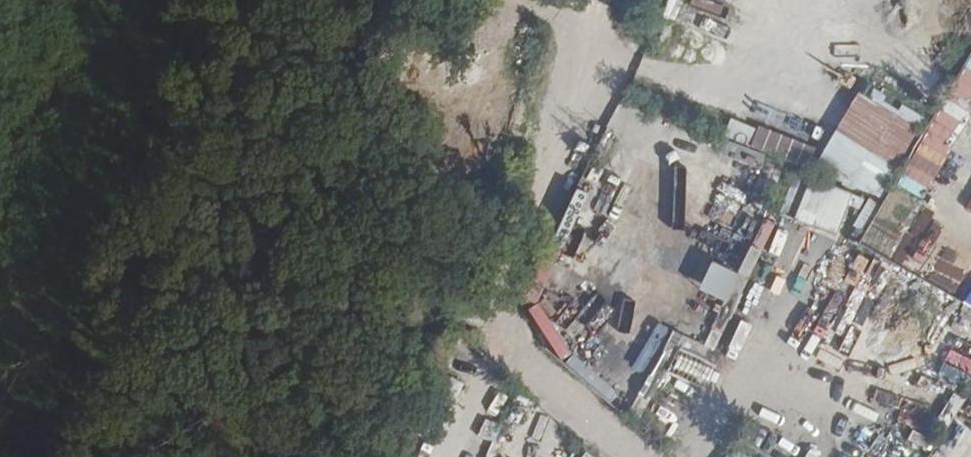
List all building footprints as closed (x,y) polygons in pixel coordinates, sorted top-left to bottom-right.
[(694,5),(732,24),(737,13),(711,0),(697,0),(694,5)] [(954,104),(970,112),(970,95),(961,90),(954,104)] [(883,199),(918,123),(851,92),(816,167),(883,199)] [(900,104),(896,112),(921,127),(926,119),(900,104)] [(748,143),(753,124),(728,118),(723,136),(748,143)] [(757,124),(749,145),(807,167),(815,147),(757,124)] [(778,214),(835,235),(850,192),(794,172),(778,214)] [(681,198),(700,203),(704,188),(685,182),(681,198)] [(755,320),(783,257),(768,251),(740,313),(755,320)] [(725,301),(738,272),(709,259),(696,288),(725,301)] [(825,280),(812,305),(837,318),(847,298),(833,291),(836,286),(825,280)] [(916,310),(935,318),(945,296),(925,288),(916,310)] [(865,293),(859,320),(885,326),(892,300),(865,293)] [(737,353),(747,324),(736,320),(725,349),(737,353)] [(678,350),(682,329),(669,327),(665,348),(678,350)] [(769,408),(763,419),(792,434),(798,423),(769,408)] [(571,449),(556,444),(552,456),(569,456),(571,449)] [(733,446),(724,456),(746,456),(733,446)]
